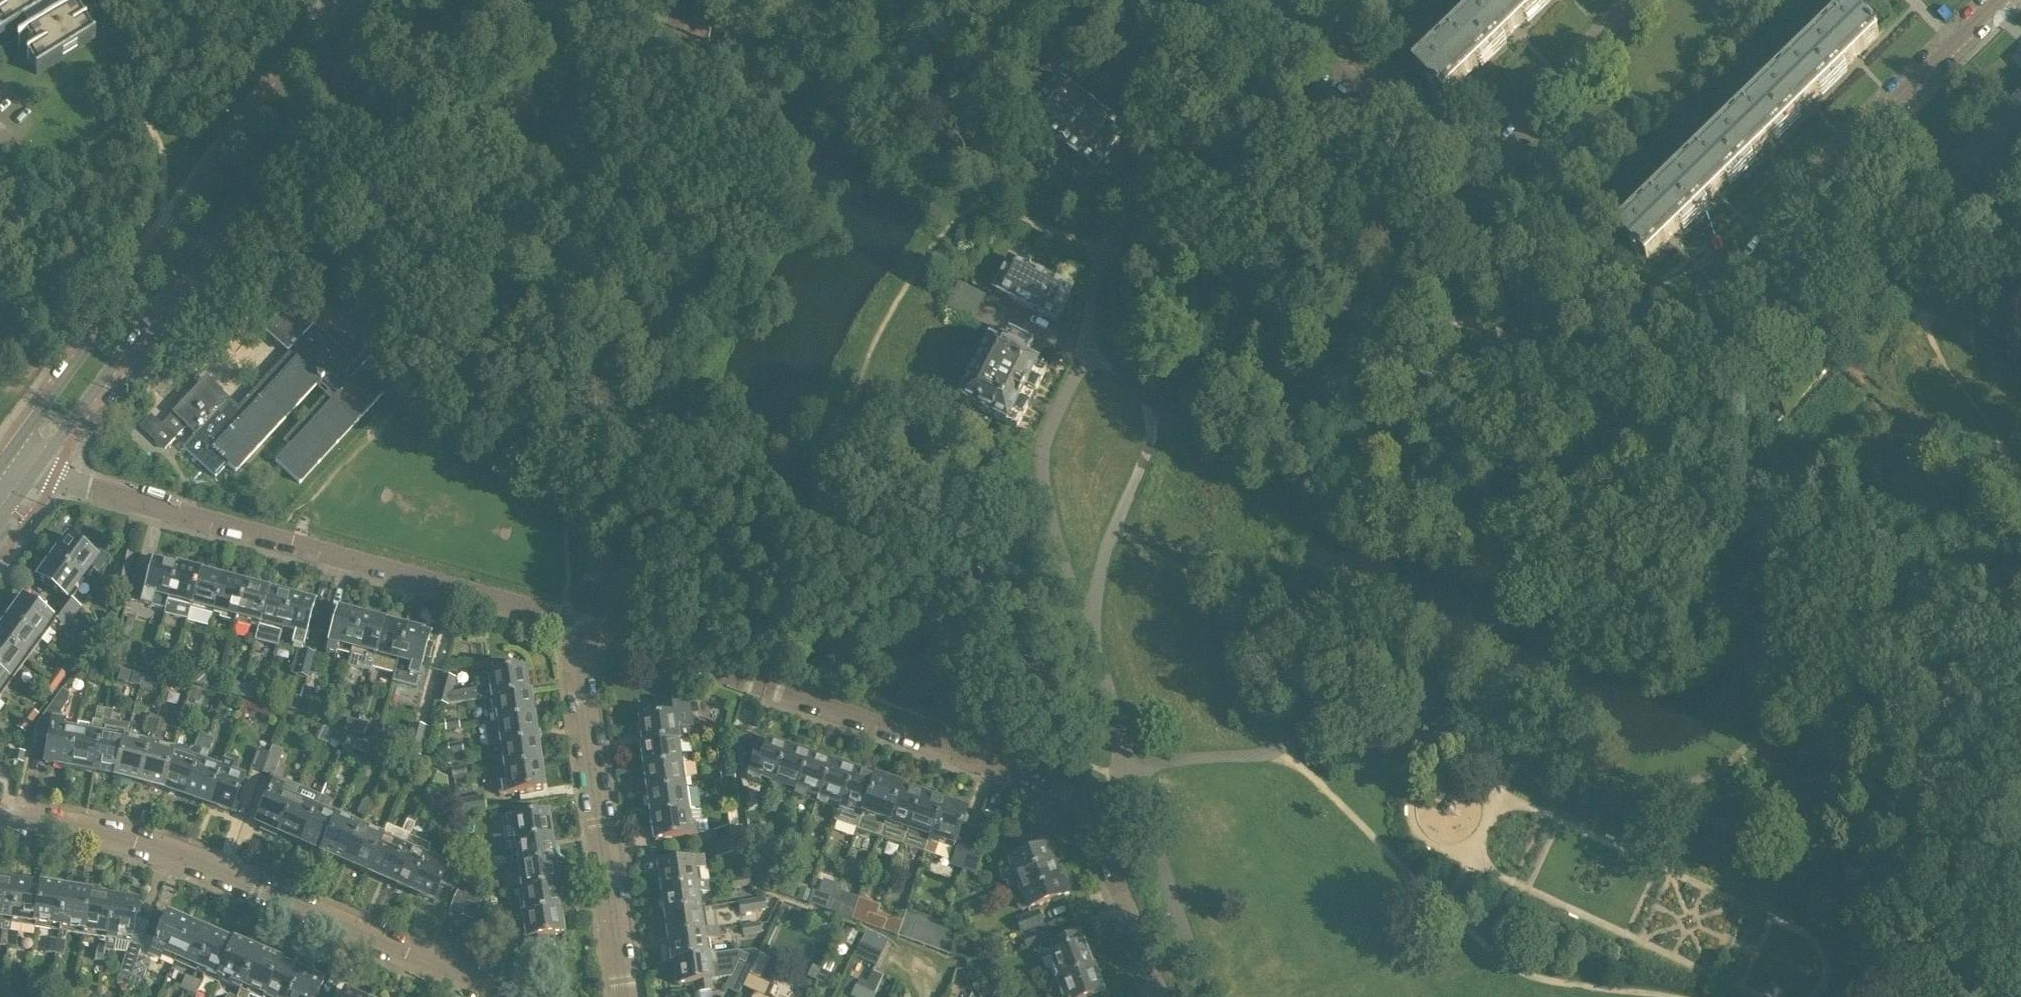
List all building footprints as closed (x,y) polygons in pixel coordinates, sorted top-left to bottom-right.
[(0,0),(0,43),(14,34),(18,40),(19,43),(18,44),(37,75),(96,38),(77,7),(59,18),(54,9),(56,8),(51,0),(0,0)] [(1530,0),(1484,0),(1462,21),(1492,53),(1538,8),(1530,0)] [(1538,8),(1547,0),(1530,0),(1538,8)] [(1802,50),(1832,81),(1879,35),(1849,4),(1802,50)] [(1415,66),(1445,98),(1492,53),(1462,21),(1415,66)] [(1832,81),(1802,50),(1756,95),(1786,126),(1832,81)] [(1061,142),(1091,104),(1057,78),(1027,116),(1061,142)] [(1786,126),(1756,95),(1710,139),(1740,171),(1786,126)] [(1091,104),(1061,142),(1095,169),(1124,131),(1091,104)] [(1740,171),(1710,139),(1664,184),(1694,215),(1740,171)] [(1617,230),(1648,261),(1694,215),(1664,184),(1617,230)] [(1009,259),(994,289),(1011,298),(1010,300),(1013,302),(1014,299),(1054,320),(1070,289),(1009,259)] [(986,295),(967,285),(959,281),(945,308),(972,322),(986,295)] [(141,426),(165,449),(186,427),(194,435),(183,447),(215,477),(227,464),(235,472),(320,381),(330,390),(283,440),(289,446),(275,461),(299,483),(398,376),(396,374),(408,362),(379,335),(354,362),(314,325),(311,328),(287,306),(264,331),(288,353),(238,406),(230,398),(229,399),(206,377),(161,425),(151,416),(141,426)] [(1008,331),(1000,346),(988,340),(959,399),(1016,428),(1046,368),(1025,358),(1032,343),(1008,331)] [(61,547),(58,545),(51,555),(82,578),(90,567),(98,573),(109,557),(85,540),(81,546),(68,537),(61,547)] [(114,580),(126,583),(133,554),(122,551),(114,580)] [(67,598),(82,578),(51,555),(49,557),(42,567),(45,568),(38,578),(62,596),(55,606),(73,619),(73,618),(81,608),(67,598)] [(164,609),(175,569),(153,563),(151,569),(146,568),(143,580),(133,577),(127,599),(141,603),(164,609)] [(176,569),(175,569),(164,609),(165,610),(164,614),(187,620),(194,592),(200,568),(190,566),(188,569),(177,566),(176,569)] [(222,578),(212,576),(213,572),(200,568),(194,592),(187,620),(210,626),(211,622),(213,614),(222,578)] [(222,578),(213,614),(211,622),(218,624),(219,619),(235,624),(236,618),(245,584),(222,578)] [(236,618),(235,624),(250,628),(250,627),(256,629),(253,641),(254,641),(268,591),(245,584),(236,618)] [(278,593),(268,591),(254,641),(277,647),(280,635),(281,636),(292,593),(279,590),(278,593)] [(281,636),(293,639),(291,646),(302,649),(315,603),(303,600),(304,597),(292,593),(281,636)] [(24,597),(17,607),(14,605),(6,616),(41,642),(56,622),(65,629),(67,626),(73,619),(55,606),(48,615),(24,597)] [(337,651),(351,655),(354,643),(361,616),(338,609),(328,644),(325,653),(335,655),(337,651)] [(41,642),(6,616),(0,624),(0,627),(1,628),(0,630),(0,642),(26,662),(41,642)] [(384,622),(361,616),(354,643),(351,655),(348,666),(363,670),(363,669),(370,671),(369,673),(370,673),(372,668),(374,658),(384,622)] [(73,618),(73,619),(67,626),(75,632),(81,624),(73,618)] [(395,625),(384,622),(374,658),(372,668),(395,674),(397,664),(407,625),(396,622),(395,625)] [(420,628),(407,625),(397,664),(411,668),(409,675),(418,678),(424,657),(429,658),(433,645),(427,643),(429,636),(423,635),(423,633),(419,632),(420,628)] [(116,637),(110,660),(122,663),(128,640),(116,637)] [(26,662),(0,642),(0,671),(12,681),(26,662)] [(307,679),(314,653),(301,649),(294,675),(307,679)] [(152,660),(149,670),(158,673),(161,663),(152,660)] [(448,704),(488,699),(529,693),(529,692),(527,692),(524,668),(511,670),(510,661),(506,661),(471,666),(474,689),(451,693),(448,704)] [(93,668),(88,680),(99,685),(104,673),(93,668)] [(50,679),(58,685),(65,675),(57,670),(50,679)] [(195,683),(198,672),(188,670),(185,680),(195,683)] [(12,681),(0,671),(0,698),(12,681)] [(143,676),(121,671),(118,681),(140,687),(143,676)] [(198,672),(195,683),(203,685),(206,675),(198,672)] [(447,705),(448,704),(451,693),(455,678),(442,675),(435,702),(447,705)] [(153,679),(143,677),(140,688),(150,691),(153,679)] [(58,685),(50,679),(44,687),(52,693),(58,685)] [(240,695),(243,685),(233,682),(231,693),(240,695)] [(685,690),(666,683),(669,701),(686,698),(685,690)] [(252,687),(243,685),(240,695),(249,697),(252,687)] [(316,690),(305,687),(298,710),(310,714),(316,690)] [(45,762),(69,767),(76,732),(62,729),(63,721),(56,719),(60,712),(73,696),(62,688),(50,705),(40,720),(53,722),(45,762)] [(198,702),(201,692),(191,689),(188,699),(198,702)] [(530,695),(529,693),(488,699),(489,699),(491,699),(494,723),(533,717),(531,706),(534,705),(532,694),(530,695)] [(641,746),(679,741),(682,740),(689,739),(688,727),(690,726),(687,704),(655,708),(656,718),(640,720),(643,744),(641,745),(641,746)] [(103,723),(106,708),(97,707),(94,721),(103,723)] [(30,709),(22,720),(30,725),(37,714),(30,709)] [(494,723),(497,746),(536,741),(533,717),(494,723)] [(153,734),(157,720),(148,718),(144,732),(153,734)] [(355,732),(358,721),(348,718),(346,729),(355,732)] [(445,721),(439,722),(440,730),(446,729),(459,728),(458,719),(445,721)] [(25,732),(30,725),(22,720),(18,726),(25,732)] [(164,722),(157,720),(153,734),(160,736),(164,722)] [(367,724),(358,721),(355,732),(364,734),(367,724)] [(414,723),(405,754),(420,758),(428,727),(414,723)] [(175,748),(173,753),(162,789),(163,790),(163,788),(184,796),(197,762),(202,750),(207,736),(206,735),(207,732),(201,729),(200,733),(199,733),(194,747),(189,749),(178,745),(175,748)] [(326,745),(332,732),(324,729),(318,742),(326,745)] [(377,742),(380,732),(371,729),(367,739),(377,742)] [(749,736),(734,731),(736,748),(744,751),(749,736)] [(100,736),(76,732),(69,767),(92,771),(100,736)] [(116,777),(126,741),(100,736),(92,771),(116,776),(116,777)] [(207,736),(202,750),(209,752),(214,738),(207,736)] [(357,739),(353,748),(364,753),(368,743),(357,739)] [(129,741),(126,741),(116,777),(139,783),(150,747),(129,741)] [(537,743),(536,741),(497,746),(501,770),(540,765),(538,754),(541,754),(538,742),(537,743)] [(683,765),(679,741),(641,746),(641,748),(639,748),(640,759),(643,759),(645,772),(683,765)] [(747,779),(773,788),(782,762),(785,763),(789,750),(768,742),(765,750),(758,748),(756,752),(753,751),(751,756),(746,754),(741,767),(746,769),(745,772),(749,774),(747,779)] [(437,755),(450,753),(462,751),(461,743),(436,746),(437,755)] [(263,772),(272,776),(274,776),(274,775),(284,749),(273,745),(270,753),(263,772)] [(139,783),(162,789),(173,753),(150,747),(139,783)] [(270,753),(258,748),(251,768),(263,772),(270,753)] [(730,748),(717,750),(718,759),(731,757),(730,748)] [(811,757),(789,750),(785,763),(782,762),(773,788),(793,795),(795,790),(796,791),(802,772),(804,771),(806,771),(811,757)] [(23,762),(24,753),(14,751),(12,760),(23,762)] [(219,770),(220,770),(207,804),(231,812),(231,811),(235,812),(239,801),(236,799),(245,773),(237,770),(239,758),(227,754),(226,757),(225,756),(224,759),(223,759),(219,770)] [(793,795),(816,803),(817,799),(818,798),(825,779),(826,778),(829,779),(834,765),(811,757),(806,771),(804,771),(802,772),(796,791),(795,790),(793,795)] [(184,796),(207,804),(220,770),(219,770),(197,762),(184,796)] [(540,765),(501,770),(495,771),(499,795),(543,789),(540,765)] [(648,795),(686,789),(683,765),(645,772),(648,795)] [(856,773),(834,765),(829,779),(826,778),(825,779),(818,798),(817,799),(816,803),(838,810),(847,787),(849,786),(851,786),(856,773)] [(464,766),(451,768),(453,777),(466,776),(464,766)] [(434,780),(437,773),(427,768),(424,776),(434,780)] [(734,781),(733,772),(721,774),(722,783),(734,781)] [(857,829),(860,818),(862,813),(863,813),(869,796),(871,793),(873,794),(878,780),(856,773),(851,786),(849,786),(847,787),(838,810),(834,821),(857,829)] [(278,832),(280,833),(295,800),(294,800),(299,787),(274,775),(274,776),(272,776),(264,794),(268,796),(256,823),(262,825),(260,829),(276,836),(278,832)] [(896,802),(901,788),(878,780),(873,794),(871,793),(869,796),(863,813),(862,813),(860,818),(857,829),(857,830),(880,837),(883,826),(884,823),(885,822),(892,804),(894,801),(896,802)] [(883,826),(906,834),(914,812),(917,809),(922,796),(901,788),(896,802),(894,801),(892,804),(885,822),(884,823),(883,826)] [(690,813),(686,789),(648,795),(645,796),(647,806),(650,806),(652,819),(690,813)] [(725,807),(738,805),(737,796),(724,797),(725,807)] [(945,804),(922,796),(917,809),(914,812),(906,834),(927,841),(928,842),(929,839),(930,837),(936,820),(939,817),(940,817),(945,804)] [(483,797),(456,801),(458,814),(485,810),(483,797)] [(358,813),(365,817),(371,803),(363,799),(357,813),(358,813)] [(318,810),(295,800),(280,833),(303,843),(318,810)] [(953,850),(961,825),(965,824),(967,819),(964,817),(966,811),(945,804),(940,817),(939,817),(936,820),(930,837),(929,839),(928,842),(927,841),(923,853),(934,856),(938,845),(953,850)] [(322,853),(323,851),(325,851),(339,819),(318,810),(303,843),(322,852),(322,853)] [(509,828),(512,843),(550,838),(547,812),(502,818),(504,829),(509,828)] [(652,819),(649,819),(651,831),(653,831),(655,841),(705,834),(702,812),(690,813),(652,819)] [(323,851),(322,853),(345,863),(360,829),(339,819),(325,851),(323,851)] [(403,848),(408,835),(414,822),(407,819),(401,831),(387,824),(381,838),(366,872),(367,873),(367,871),(388,881),(403,848)] [(748,836),(759,834),(758,826),(747,828),(748,836)] [(714,832),(716,847),(739,843),(739,842),(743,841),(741,828),(714,832)] [(381,838),(360,829),(345,863),(366,872),(381,838)] [(759,834),(748,836),(750,845),(760,844),(759,834)] [(552,847),(550,838),(512,843),(515,866),(554,861),(553,859),(556,858),(555,847),(552,847)] [(463,849),(476,847),(475,839),(462,841),(463,849)] [(745,853),(743,841),(739,842),(739,843),(716,847),(718,857),(745,853)] [(964,870),(971,848),(957,843),(950,866),(963,870),(964,870)] [(972,846),(971,848),(964,870),(963,870),(960,876),(970,879),(972,873),(976,874),(984,850),(972,846)] [(476,847),(463,849),(464,858),(477,856),(476,847)] [(1045,847),(1009,861),(999,864),(1001,868),(998,869),(1003,883),(1005,882),(1008,890),(1014,888),(1014,887),(1054,871),(1045,847)] [(403,848),(388,881),(410,890),(424,857),(403,848)] [(448,867),(424,857),(410,890),(433,900),(437,901),(442,890),(438,888),(448,867)] [(662,888),(663,892),(684,889),(701,886),(700,884),(698,871),(704,870),(702,859),(659,865),(660,877),(658,877),(660,888),(662,888)] [(515,866),(518,890),(557,885),(554,861),(515,866)] [(753,866),(756,884),(763,887),(768,873),(766,865),(753,866)] [(1059,883),(1054,871),(1014,887),(1014,888),(1017,896),(1015,901),(1018,909),(1023,911),(1069,894),(1064,882),(1059,883)] [(733,888),(749,886),(749,885),(748,877),(731,879),(733,888)] [(837,885),(822,879),(818,892),(812,890),(807,903),(828,911),(835,890),(837,885)] [(0,880),(0,922),(10,923),(17,883),(0,880)] [(460,886),(470,891),(471,892),(475,885),(463,880),(460,886)] [(785,895),(789,885),(780,882),(776,892),(785,895)] [(10,923),(33,927),(40,887),(17,883),(10,923)] [(706,883),(700,884),(701,886),(684,889),(663,892),(664,900),(662,900),(663,911),(665,911),(666,915),(704,910),(702,893),(707,893),(706,883)] [(559,895),(557,885),(518,890),(522,914),(558,909),(560,909),(560,906),(563,905),(562,895),(559,895)] [(789,885),(785,895),(793,898),(796,888),(789,885)] [(41,887),(40,887),(33,927),(58,931),(65,889),(42,886),(41,887)] [(470,891),(460,886),(460,888),(459,888),(450,909),(460,913),(470,891)] [(58,931),(82,935),(89,893),(65,889),(58,931)] [(216,895),(206,891),(203,900),(212,904),(216,895)] [(483,897),(471,892),(470,891),(460,913),(473,919),(483,897)] [(91,894),(89,893),(82,935),(105,939),(112,898),(90,895),(91,894)] [(116,941),(131,943),(136,915),(139,916),(141,904),(137,903),(138,903),(112,898),(105,939),(106,939),(105,947),(106,947),(106,950),(115,951),(116,941)] [(764,899),(739,902),(740,913),(765,910),(764,899)] [(841,904),(834,901),(830,912),(837,914),(841,904)] [(522,914),(520,914),(522,928),(526,928),(527,940),(528,948),(547,945),(545,936),(562,934),(558,909),(522,914)] [(707,933),(707,931),(704,910),(666,915),(667,924),(665,925),(667,935),(669,935),(669,939),(707,933)] [(897,936),(910,941),(920,915),(906,910),(897,936)] [(1021,932),(1041,924),(1037,912),(1017,920),(1021,932)] [(161,956),(174,962),(192,924),(168,914),(151,955),(160,959),(161,956)] [(875,928),(878,918),(869,914),(865,924),(875,928)] [(509,924),(507,915),(495,917),(496,926),(509,924)] [(910,941),(924,946),(933,920),(920,915),(910,941)] [(885,920),(878,918),(875,928),(882,930),(885,920)] [(945,924),(933,920),(924,946),(937,951),(946,927),(945,926),(945,924)] [(214,934),(192,924),(174,962),(197,971),(214,934)] [(759,924),(742,926),(743,935),(760,932),(759,924)] [(937,951),(949,955),(959,930),(945,924),(945,926),(946,927),(937,951)] [(1028,949),(1049,940),(1045,929),(1023,937),(1028,949)] [(6,946),(8,931),(3,930),(0,945),(6,946)] [(669,939),(671,948),(668,948),(670,959),(672,959),(672,961),(675,960),(675,961),(713,956),(713,954),(711,955),(709,941),(718,940),(717,930),(707,931),(707,933),(669,939)] [(19,933),(8,931),(6,946),(16,947),(19,933)] [(866,931),(860,943),(882,953),(888,941),(866,931)] [(197,971),(218,981),(236,942),(235,942),(234,943),(214,934),(197,971)] [(1057,980),(1059,980),(1090,968),(1081,943),(1080,944),(1076,934),(1051,944),(1054,954),(1049,955),(1049,956),(1042,959),(1051,983),(1057,980)] [(54,954),(56,939),(50,938),(48,953),(54,954)] [(56,939),(54,954),(64,955),(66,941),(56,939)] [(258,952),(236,942),(218,981),(241,991),(258,952)] [(120,972),(131,975),(137,957),(141,947),(131,943),(130,947),(128,947),(120,972)] [(882,953),(860,943),(854,956),(876,966),(882,953)] [(104,962),(106,950),(106,947),(105,947),(97,945),(95,960),(104,962)] [(760,948),(758,952),(748,976),(761,982),(761,981),(772,986),(784,959),(760,948)] [(738,994),(748,976),(758,952),(753,949),(725,953),(726,962),(738,960),(724,988),(738,994)] [(280,962),(258,952),(241,991),(238,996),(264,996),(280,962)] [(716,979),(713,956),(675,961),(676,971),(673,971),(675,982),(677,982),(678,985),(694,983),(695,992),(713,990),(711,980),(716,979)] [(149,961),(137,957),(131,975),(132,976),(133,976),(144,979),(149,961)] [(280,962),(264,996),(291,996),(302,973),(280,963),(280,962)] [(818,980),(823,970),(813,966),(808,976),(818,980)] [(1090,968),(1059,980),(1057,980),(1063,996),(1092,996),(1102,994),(1092,967),(1090,968)] [(830,973),(823,970),(818,980),(825,984),(830,973)] [(861,996),(872,996),(874,994),(883,976),(873,971),(864,990),(861,996)] [(302,973),(291,996),(317,996),(324,982),(302,973)] [(180,989),(187,992),(193,978),(186,975),(180,989)] [(201,982),(193,978),(187,992),(195,995),(201,982)] [(854,996),(861,996),(864,990),(856,986),(851,996),(854,996)]
